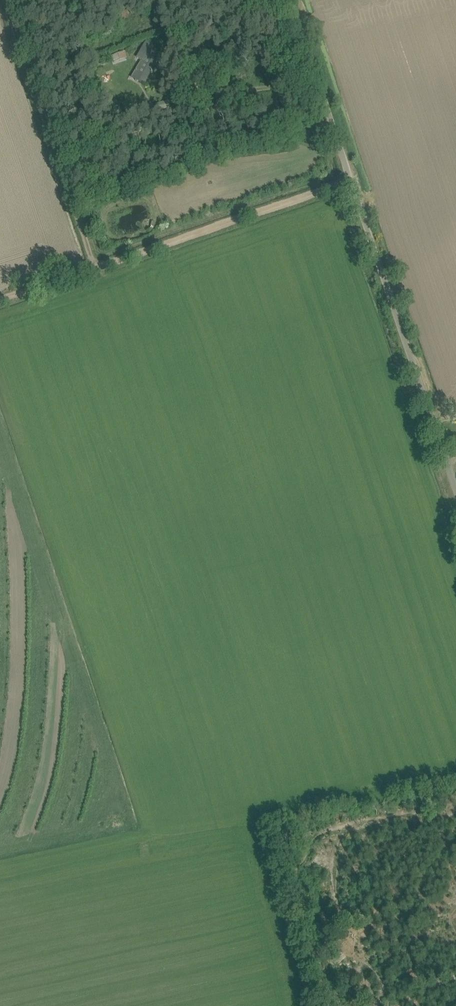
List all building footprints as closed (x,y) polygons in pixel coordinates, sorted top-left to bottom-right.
[(132,77),(144,84),(160,57),(151,51),(155,46),(146,41),(137,57),(142,60),(132,77)] [(124,52),(112,56),(114,62),(126,58),(124,52)] [(169,100),(156,103),(158,110),(171,107),(169,100)]
